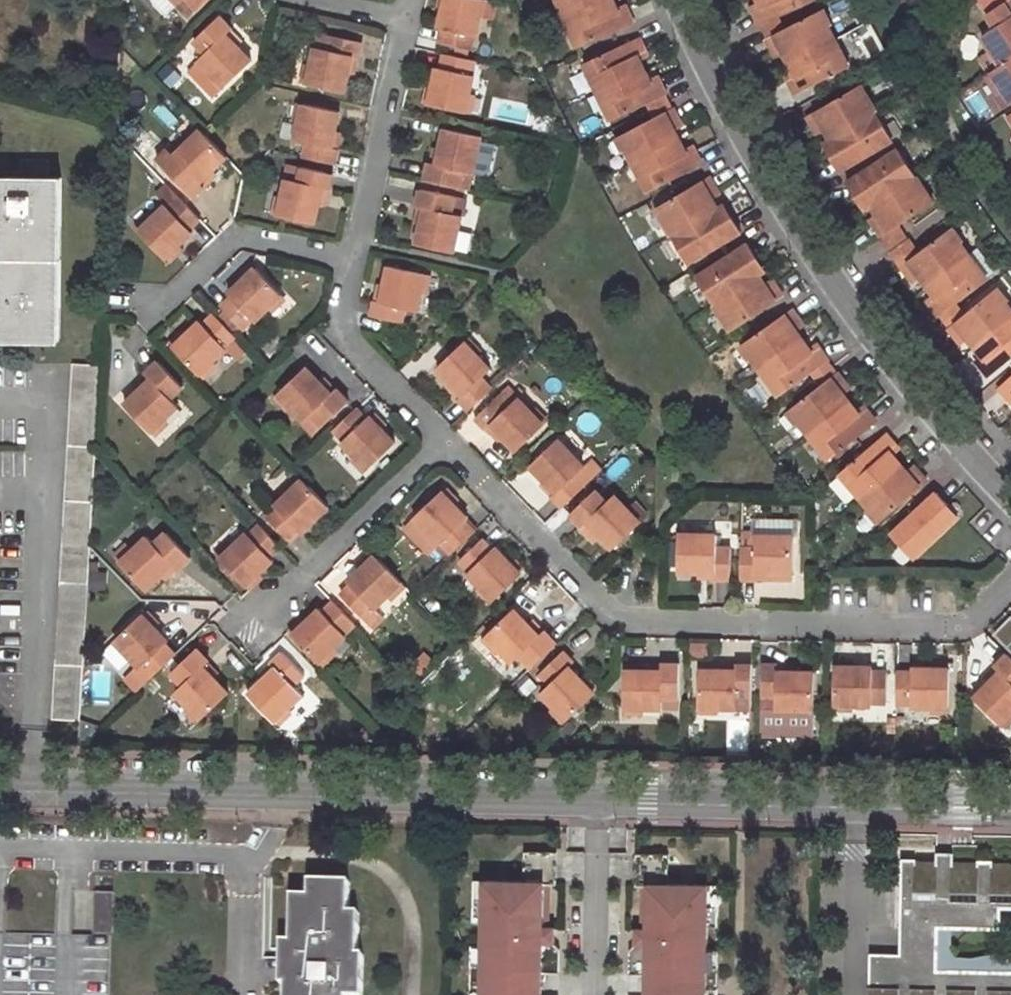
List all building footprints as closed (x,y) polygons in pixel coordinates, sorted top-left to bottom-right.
[(480,14),(483,0),(445,0),(444,6),(439,25),(445,25),(442,41),(470,46),(474,33),(477,33),(480,14)] [(480,14),(487,15),(490,0),(483,0),(480,14)] [(574,13),(607,0),(568,0),(574,13)] [(641,20),(633,0),(632,0),(624,3),(623,0),(607,0),(574,13),(586,43),(641,20)] [(764,19),(784,10),(807,0),(756,0),(764,19)] [(986,33),(1005,64),(1010,60),(1010,0),(990,12),(998,25),(986,33)] [(791,26),(772,35),(782,55),(789,52),(794,60),(840,37),(833,23),(836,22),(829,7),(791,26)] [(769,29),(788,20),(784,10),(764,19),(769,29)] [(200,56),(214,70),(227,83),(254,58),(239,43),(229,31),(234,26),(222,13),(197,37),(208,50),(200,56)] [(772,35),(791,26),(788,20),(769,29),(772,35)] [(245,37),(234,26),(229,31),(239,43),(245,37)] [(350,72),(354,54),(360,55),(363,41),(333,35),(331,49),(318,46),(314,64),(310,83),(347,90),(350,72)] [(655,53),(647,35),(593,59),(606,87),(653,66),(648,57),(655,53)] [(790,72),(800,92),(854,64),(840,37),(794,60),(798,68),(790,72)] [(430,101),(467,110),(471,94),(475,74),(473,73),(475,59),(445,53),(443,66),(438,66),(433,85),(430,101)] [(356,72),(360,55),(354,54),(350,72),(356,72)] [(1002,92),(1008,89),(1010,95),(1010,60),(1005,64),(990,74),(1002,92)] [(307,64),(303,81),(310,83),(314,64),(307,64)] [(654,99),(672,91),(663,71),(657,74),(653,66),(606,87),(618,116),(654,99)] [(209,75),(223,87),(227,83),(214,70),(209,75)] [(812,112),(822,131),(830,127),(836,136),(880,110),(865,83),(812,112)] [(427,84),(424,101),(430,101),(433,85),(427,84)] [(658,108),(676,99),(672,91),(654,99),(658,108)] [(473,112),(477,95),(471,94),(467,110),(473,112)] [(660,114),(679,104),(676,99),(658,108),(660,114)] [(301,121),(305,102),(298,102),(294,119),(301,121)] [(301,121),(297,140),(310,142),(307,156),(337,163),(340,148),(333,147),(337,130),(342,110),(305,102),(301,121)] [(641,159),(686,136),(681,127),(689,123),(679,104),(660,114),(624,132),(631,147),(634,146),(641,159)] [(834,151),(843,167),(894,137),(880,110),(836,136),(841,146),(834,151)] [(189,141),(203,128),(197,122),(184,135),(189,141)] [(442,146),(439,162),(430,160),(426,178),(462,186),(462,183),(465,169),(475,171),(479,152),(482,134),(446,127),(442,146)] [(202,180),(213,169),(229,154),(203,128),(189,141),(173,156),(165,147),(154,157),(194,198),(207,185),(202,180)] [(340,148),(343,131),(337,130),(333,147),(340,148)] [(482,134),(479,152),(485,153),(489,135),(482,134)] [(654,187),(708,159),(698,140),(690,144),(686,136),(641,159),(654,187)] [(841,146),(836,136),(827,140),(834,151),(841,146)] [(434,145),(430,160),(439,162),(442,146),(434,145)] [(902,147),(851,180),(859,194),(867,190),(875,202),(919,174),(902,147)] [(285,196),(281,214),(283,214),(318,222),(321,204),(325,186),(331,188),(334,172),(305,166),(302,180),(289,177),(285,196)] [(207,185),(219,175),(213,169),(202,180),(207,185)] [(472,184),(475,171),(465,169),(462,183),(472,184)] [(60,342),(61,174),(4,174),(4,343),(60,342)] [(725,192),(715,174),(664,202),(679,231),(724,205),(719,196),(725,192)] [(879,209),(872,213),(886,233),(903,222),(909,218),(935,200),(919,174),(875,202),(879,209)] [(325,186),(321,204),(328,205),(331,188),(325,186)] [(424,206),(421,222),(416,243),(453,250),(457,233),(461,214),(452,211),(455,195),(421,188),(417,205),(424,206)] [(875,202),(867,190),(859,194),(867,207),(875,202)] [(278,195),(275,212),(281,214),(285,196),(278,195)] [(168,204),(154,219),(141,232),(166,257),(180,245),(194,233),(191,228),(202,217),(182,196),(171,206),(168,204)] [(738,213),(731,201),(724,205),(731,217),(738,213)] [(417,205),(414,220),(421,222),(424,206),(417,205)] [(695,257),(746,227),(738,213),(731,217),(724,205),(679,231),(695,257)] [(150,214),(136,227),(141,232),(154,219),(150,214)] [(903,222),(886,233),(895,247),(912,235),(903,222)] [(966,238),(956,224),(928,244),(928,246),(922,250),(904,262),(918,281),(924,276),(931,284),(972,253),(962,241),(966,238)] [(459,251),(462,235),(457,233),(453,250),(459,251)] [(895,247),(904,262),(922,250),(912,235),(895,247)] [(765,255),(754,240),(705,273),(722,299),(765,271),(758,260),(765,255)] [(180,245),(166,257),(171,262),(184,249),(180,245)] [(930,297),(942,314),(990,278),(972,253),(931,284),(936,292),(930,297)] [(772,267),(765,255),(758,260),(765,271),(772,267)] [(253,259),(239,272),(244,277),(257,264),(253,259)] [(256,319),(271,305),(284,292),(257,264),(244,277),(229,290),(233,294),(222,305),(243,326),(254,316),(256,319)] [(418,309),(422,290),(426,272),(389,265),(385,283),(382,300),(375,299),(372,314),(401,320),(404,306),(418,309)] [(738,325),(789,293),(778,275),(771,280),(765,271),(722,299),(738,325)] [(429,291),(433,273),(426,272),(422,290),(429,291)] [(378,282),(375,299),(382,300),(385,283),(378,282)] [(1001,285),(952,326),(964,342),(971,337),(978,345),(1010,318),(1010,304),(1008,300),(1010,298),(1001,285)] [(284,292),(271,305),(275,309),(288,296),(284,292)] [(810,324),(798,307),(745,342),(755,355),(758,353),(767,367),(808,338),(803,329),(810,324)] [(200,372),(213,360),(226,346),(224,344),(235,334),(213,312),(204,322),(200,319),(186,332),(173,345),(200,372)] [(992,375),(1010,358),(1010,318),(978,345),(983,353),(978,358),(992,375)] [(182,327),(169,340),(173,345),(186,332),(182,327)] [(784,392),(834,357),(822,341),(814,346),(808,338),(767,367),(784,392)] [(493,367),(468,340),(441,366),(455,381),(465,392),(461,397),(471,407),(493,386),(484,377),(493,367)] [(150,377),(139,388),(124,403),(150,430),(163,418),(176,405),(169,398),(183,384),(158,359),(146,371),(150,377)] [(205,377),(218,364),(213,360),(200,372),(205,377)] [(99,369),(72,367),(46,745),(76,747),(99,369)] [(321,383),(306,368),(279,394),(305,422),(312,415),(323,427),(348,402),(336,389),(331,394),(321,383)] [(854,387),(842,370),(790,408),(801,422),(804,420),(813,431),(854,400),(848,392),(854,387)] [(146,371),(134,383),(139,388),(150,377),(146,371)] [(1000,385),(1010,399),(1010,376),(1000,385)] [(326,378),(321,383),(331,394),(336,389),(326,378)] [(450,385),(461,397),(465,392),(455,381),(450,385)] [(546,424),(521,396),(526,391),(521,386),(516,390),(511,385),(479,416),(489,426),(494,422),(506,435),(520,449),(546,424)] [(832,456),(880,419),(867,402),(859,408),(854,400),(813,431),(832,456)] [(342,444),(368,471),(394,444),(393,443),(381,431),(369,418),(366,421),(356,409),(334,431),(344,442),(342,444)] [(154,435),(168,423),(163,418),(150,430),(154,435)] [(494,422),(489,426),(501,439),(506,435),(494,422)] [(387,426),(381,431),(393,443),(398,439),(387,426)] [(903,447),(890,432),(844,469),(864,494),(902,461),(896,453),(903,447)] [(585,465),(560,438),(533,463),(547,478),(558,490),(553,494),(564,505),(586,485),(576,474),(585,465)] [(881,520),(929,478),(916,462),(908,469),(902,461),(864,494),(874,505),(871,508),(881,520)] [(543,483),(553,494),(558,490),(547,478),(543,483)] [(280,506),(270,517),(290,538),(300,529),(304,533),(317,521),(331,507),(304,479),(279,504),(280,506)] [(445,488),(457,501),(462,497),(449,484),(445,488)] [(946,485),(899,526),(920,550),(959,514),(950,504),(957,498),(946,485)] [(445,488),(444,487),(417,514),(443,541),(445,539),(456,550),(478,529),(467,518),(470,515),(457,501),(445,488)] [(612,547),(638,521),(612,494),(603,502),(593,493),(572,513),(582,523),(587,519),(598,531),(612,547)] [(957,498),(950,504),(959,514),(966,508),(957,498)] [(331,507),(317,521),(320,524),(334,511),(331,507)] [(587,519),(582,523),(594,536),(598,531),(587,519)] [(250,532),(223,558),(249,584),(250,584),(262,572),(274,559),(272,556),(282,546),(262,525),(252,534),(250,532)] [(188,553),(165,528),(152,539),(146,532),(117,558),(143,585),(158,571),(170,560),(175,565),(188,553)] [(732,578),(733,547),(719,547),(719,533),(682,533),(681,570),(700,570),(717,570),(718,577),(732,578)] [(794,571),(794,534),(757,534),(756,548),(742,548),(741,578),(756,578),(757,571),(774,571),(794,571)] [(493,547),(484,538),(462,558),(472,568),(470,570),(496,598),(523,572),(522,570),(510,557),(497,543),(493,547)] [(358,563),(361,566),(375,552),(371,549),(358,563)] [(375,606),(402,580),(379,556),(375,552),(361,566),(349,579),(352,582),(341,593),(373,625),(384,615),(375,606)] [(513,553),(510,557),(522,570),(526,566),(513,553)] [(170,560),(158,571),(164,576),(175,565),(170,560)] [(262,572),(250,584),(254,588),(264,579),(268,578),(262,572)] [(293,632),(318,658),(346,633),(344,631),(356,621),(337,601),(334,600),(324,610),(320,606),(307,619),(294,631),(293,632)] [(530,621),(517,607),(489,634),(515,661),(523,654),(535,667),(557,644),(559,641),(546,628),(541,632),(530,621)] [(147,612),(160,624),(164,620),(152,608),(147,612)] [(147,612),(146,610),(120,637),(146,663),(147,662),(158,672),(180,651),(170,641),(173,637),(160,624),(147,612)] [(294,631),(307,619),(303,615),(291,627),(294,631)] [(535,616),(530,621),(541,632),(546,628),(535,616)] [(203,718),(230,691),(216,677),(205,666),(210,661),(197,649),(172,673),(183,684),(176,691),(203,718)] [(275,717),(302,690),(293,680),(303,671),(283,649),(272,660),(275,664),(263,676),(250,690),(275,717)] [(552,681),(543,690),(570,718),(596,692),(582,677),(571,665),(576,660),(565,649),(543,671),(552,681)] [(1009,654),(1007,652),(996,664),(1001,668),(991,679),(976,694),(1002,720),(1010,711),(1010,654),(1009,654)] [(272,660),(260,672),(263,676),(275,664),(272,660)] [(587,672),(576,660),(571,665),(582,677),(587,672)] [(682,696),(682,660),(664,660),(664,669),(649,668),(628,668),(627,706),(665,706),(666,695),(682,696)] [(664,669),(664,660),(649,660),(649,668),(664,669)] [(220,672),(210,661),(205,666),(216,677),(220,672)] [(702,705),(740,706),(740,709),(752,709),(752,696),(754,693),(755,666),(753,666),(753,661),(739,661),(739,669),(721,668),(702,668),(702,705)] [(721,668),(739,669),(739,661),(721,661),(721,668)] [(816,732),(817,669),(797,669),(780,669),(780,662),(764,662),(764,693),(779,693),(779,701),(764,701),(764,731),(816,732)] [(888,700),(888,669),(874,669),(874,664),(854,664),(837,664),(836,701),(873,702),(873,700),(888,700)] [(986,674),(991,679),(1001,668),(996,664),(986,674)] [(949,703),(950,665),(948,665),(931,665),(913,665),(913,670),(900,670),(900,673),(898,674),(898,700),(912,700),(912,702),(949,703)] [(542,974),(559,974),(560,951),(555,944),(555,929),(549,928),(543,928),(544,886),(550,886),(556,886),(557,854),(525,854),(525,883),(484,882),(483,924),(482,948),(471,947),(470,979),(482,979),(481,994),(470,994),(542,994),(542,974)] [(707,982),(719,982),(719,951),(708,950),(709,927),(710,885),(669,885),(669,855),(637,855),(637,887),(643,887),(649,887),(648,930),(642,930),(636,930),(636,945),(630,951),(630,975),(647,975),(646,994),(707,994),(707,982)] [(899,953),(869,953),(868,994),(1010,994),(1010,860),(902,858),(899,953)] [(346,994),(350,994),(362,994),(362,952),(357,952),(358,911),(347,911),(348,881),(309,881),(309,894),(292,894),(291,939),(282,940),(281,981),(288,981),(288,994),(346,994)] [(484,882),(474,883),(473,924),(483,924),(484,882)] [(709,927),(719,927),(719,885),(710,885),(709,927)] [(113,892),(95,891),(94,937),(0,935),(0,994),(111,994),(113,892)] [(482,979),(470,979),(470,994),(481,994),(482,979)] [(719,982),(707,982),(707,994),(718,994),(719,982)]
